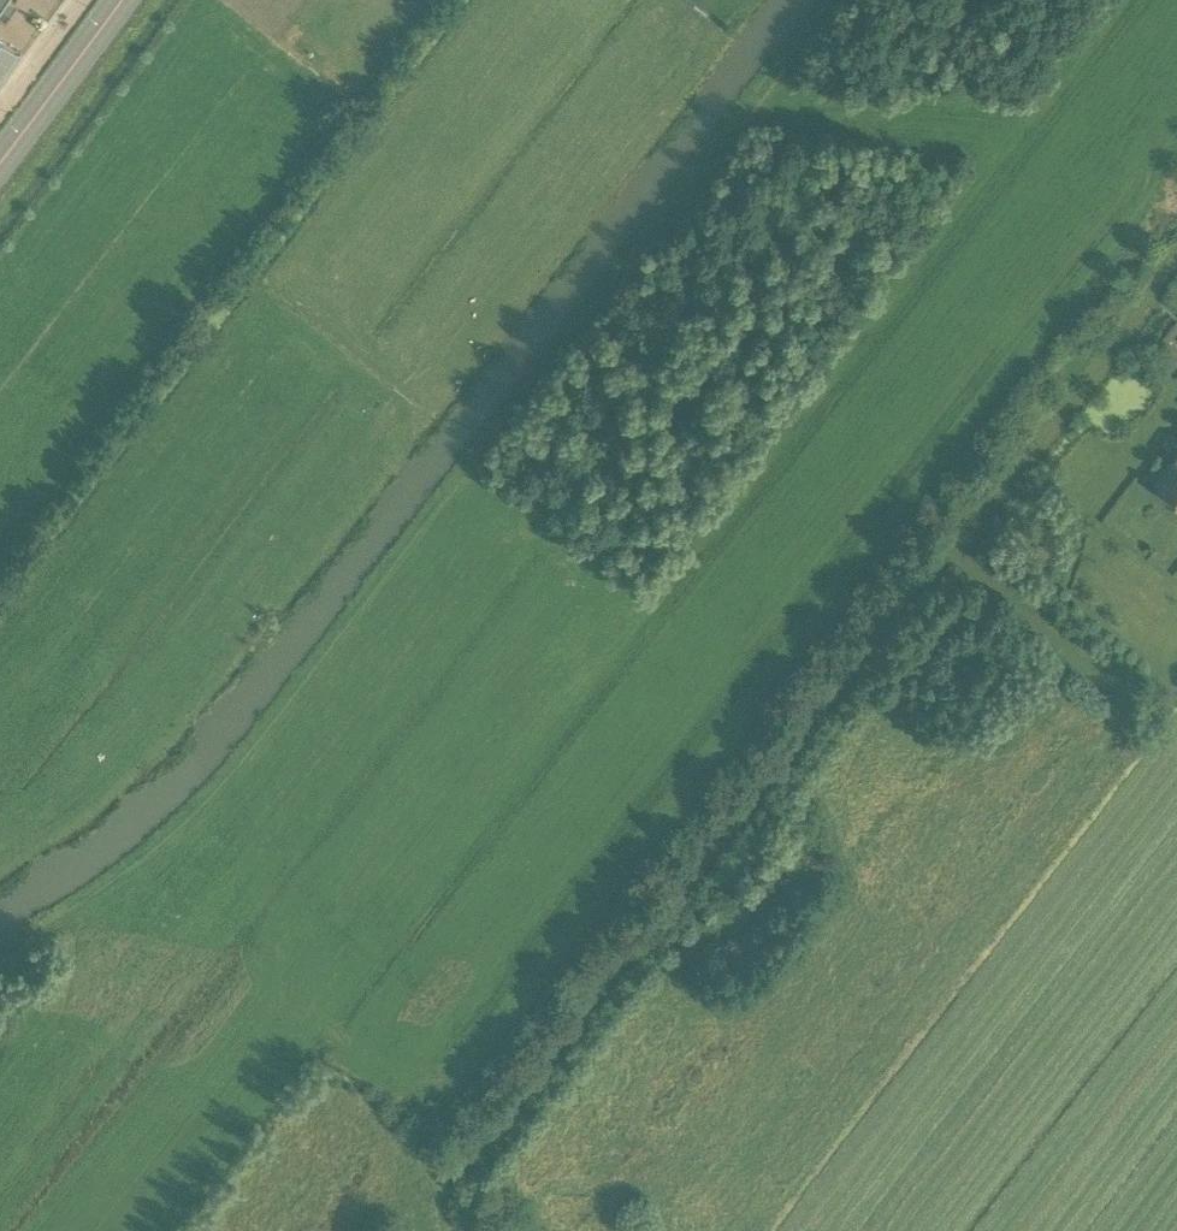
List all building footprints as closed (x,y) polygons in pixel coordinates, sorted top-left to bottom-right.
[(17,6),(9,0),(0,0),(0,17),(6,21),(12,14),(17,6)] [(23,52),(0,35),(0,72),(4,76),(23,52)] [(1159,483),(1176,496),(1176,460),(1159,483)]
